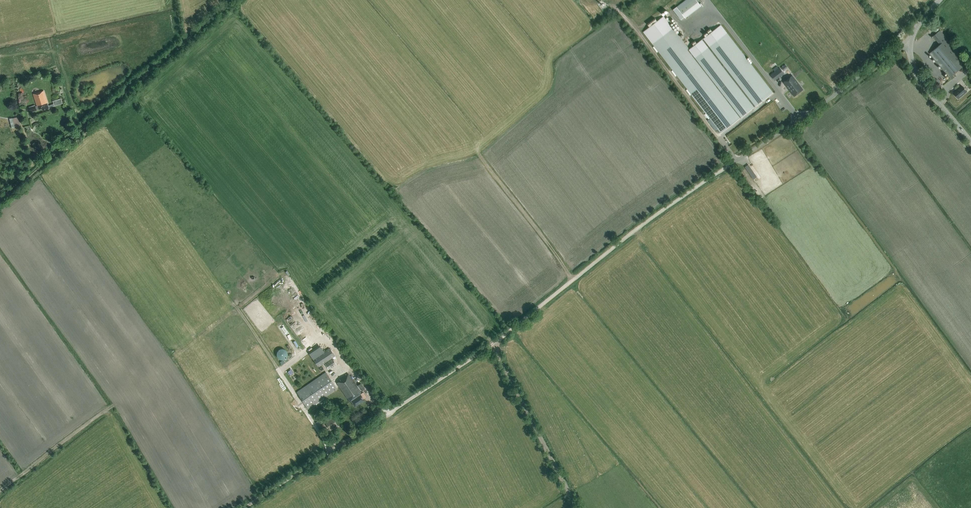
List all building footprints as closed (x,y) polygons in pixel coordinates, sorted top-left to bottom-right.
[(683,7),(679,10),(685,18),(689,15),(683,7)] [(773,92),(721,25),(713,31),(710,28),(707,30),(709,33),(697,43),(695,40),(692,42),(694,45),(689,49),(664,16),(657,21),(655,18),(647,24),(650,27),(643,32),(721,133),(773,92)] [(951,80),(956,76),(954,74),(963,66),(969,73),(970,71),(970,68),(940,30),(933,36),(940,45),(930,53),(951,80)] [(780,67),(770,74),(775,80),(784,73),(780,67)] [(795,96),(802,90),(792,76),(784,82),(795,96)] [(962,85),(953,93),(959,99),(967,91),(962,85)] [(48,106),(47,102),(44,91),(34,94),(37,106),(35,106),(29,107),(31,112),(43,108),(43,110),(49,108),(49,107),(63,103),(61,98),(52,101),(53,104),(48,106)] [(15,126),(21,125),(19,117),(11,118),(12,128),(16,127),(15,126)] [(313,359),(319,367),(335,356),(329,348),(313,359)] [(287,356),(287,354),(287,352),(286,351),(284,349),(282,349),(280,349),(278,351),(277,352),(277,354),(277,356),(278,358),(280,359),(282,360),(284,359),(286,358),(287,356)] [(329,369),(336,364),(332,358),(325,364),(329,369)] [(326,372),(296,392),(308,409),(337,389),(326,372)] [(355,407),(364,400),(360,394),(362,393),(359,390),(360,390),(348,374),(336,382),(350,402),(351,401),(355,407)] [(330,430),(337,426),(338,426),(332,418),(330,419),(327,415),(320,420),(323,424),(325,422),(330,430)]
